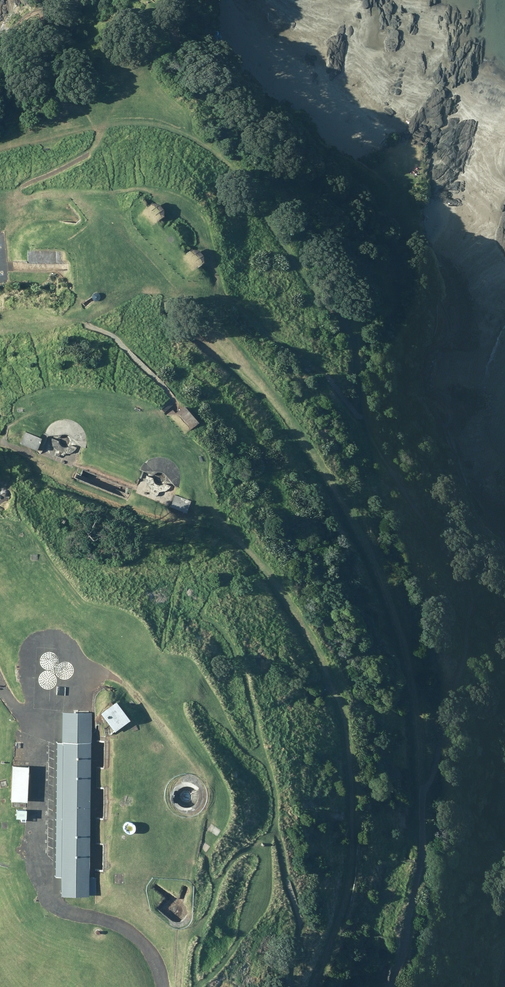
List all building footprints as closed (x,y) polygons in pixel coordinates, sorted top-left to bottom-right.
[(154,203),(149,207),(160,222),(165,218),(165,211),(160,205),(154,203)] [(193,249),(187,254),(198,269),(204,264),(204,256),(199,251),(193,249)] [(101,300),(101,298),(102,297),(101,295),(100,294),(99,293),(97,292),(95,293),(94,293),(93,294),(92,296),(92,297),(92,299),(93,300),(94,301),(95,302),(97,302),(98,302),(100,301),(101,300)] [(175,415),(189,432),(200,423),(185,406),(178,413),(175,415)] [(46,430),(45,433),(58,439),(59,436),(60,435),(62,434),(64,434),(66,434),(67,434),(69,435),(70,436),(71,437),(71,439),(71,441),(71,443),(85,449),(86,445),(87,441),(87,435),(85,429),(82,425),(78,422),(73,419),(67,418),(61,418),(55,421),(52,423),(49,427),(46,430)] [(42,438),(26,431),(20,443),(37,450),(42,438)] [(141,469),(140,472),(153,477),(154,475),(155,474),(157,473),(159,472),(160,472),(162,472),(163,473),(164,474),(165,476),(166,477),(166,479),(165,482),(179,487),(181,483),(182,479),(181,473),(179,468),(176,463),(172,460),(167,457),(162,456),(156,457),(150,459),(146,462),(143,465),(141,469)] [(4,510),(11,495),(0,490),(0,508),(4,510)] [(191,502),(175,495),(171,507),(187,513),(191,502)] [(130,721),(116,702),(101,713),(111,727),(112,728),(108,731),(111,735),(130,721)] [(86,877),(88,711),(60,710),(60,742),(55,741),(53,876),(58,876),(58,893),(94,893),(95,877),(86,877)] [(26,766),(10,765),(9,799),(24,800),(26,766)] [(25,809),(14,808),(14,817),(20,817),(20,821),(24,821),(25,809)] [(131,822),(130,822),(129,822),(128,822),(127,823),(126,823),(125,824),(125,825),(124,826),(124,827),(124,828),(124,829),(124,830),(125,831),(126,832),(127,833),(128,833),(129,833),(130,833),(131,833),(132,833),(133,832),(134,831),(135,830),(135,829),(135,828),(135,827),(135,826),(135,825),(134,824),(133,824),(133,823),(132,822),(131,822)]
